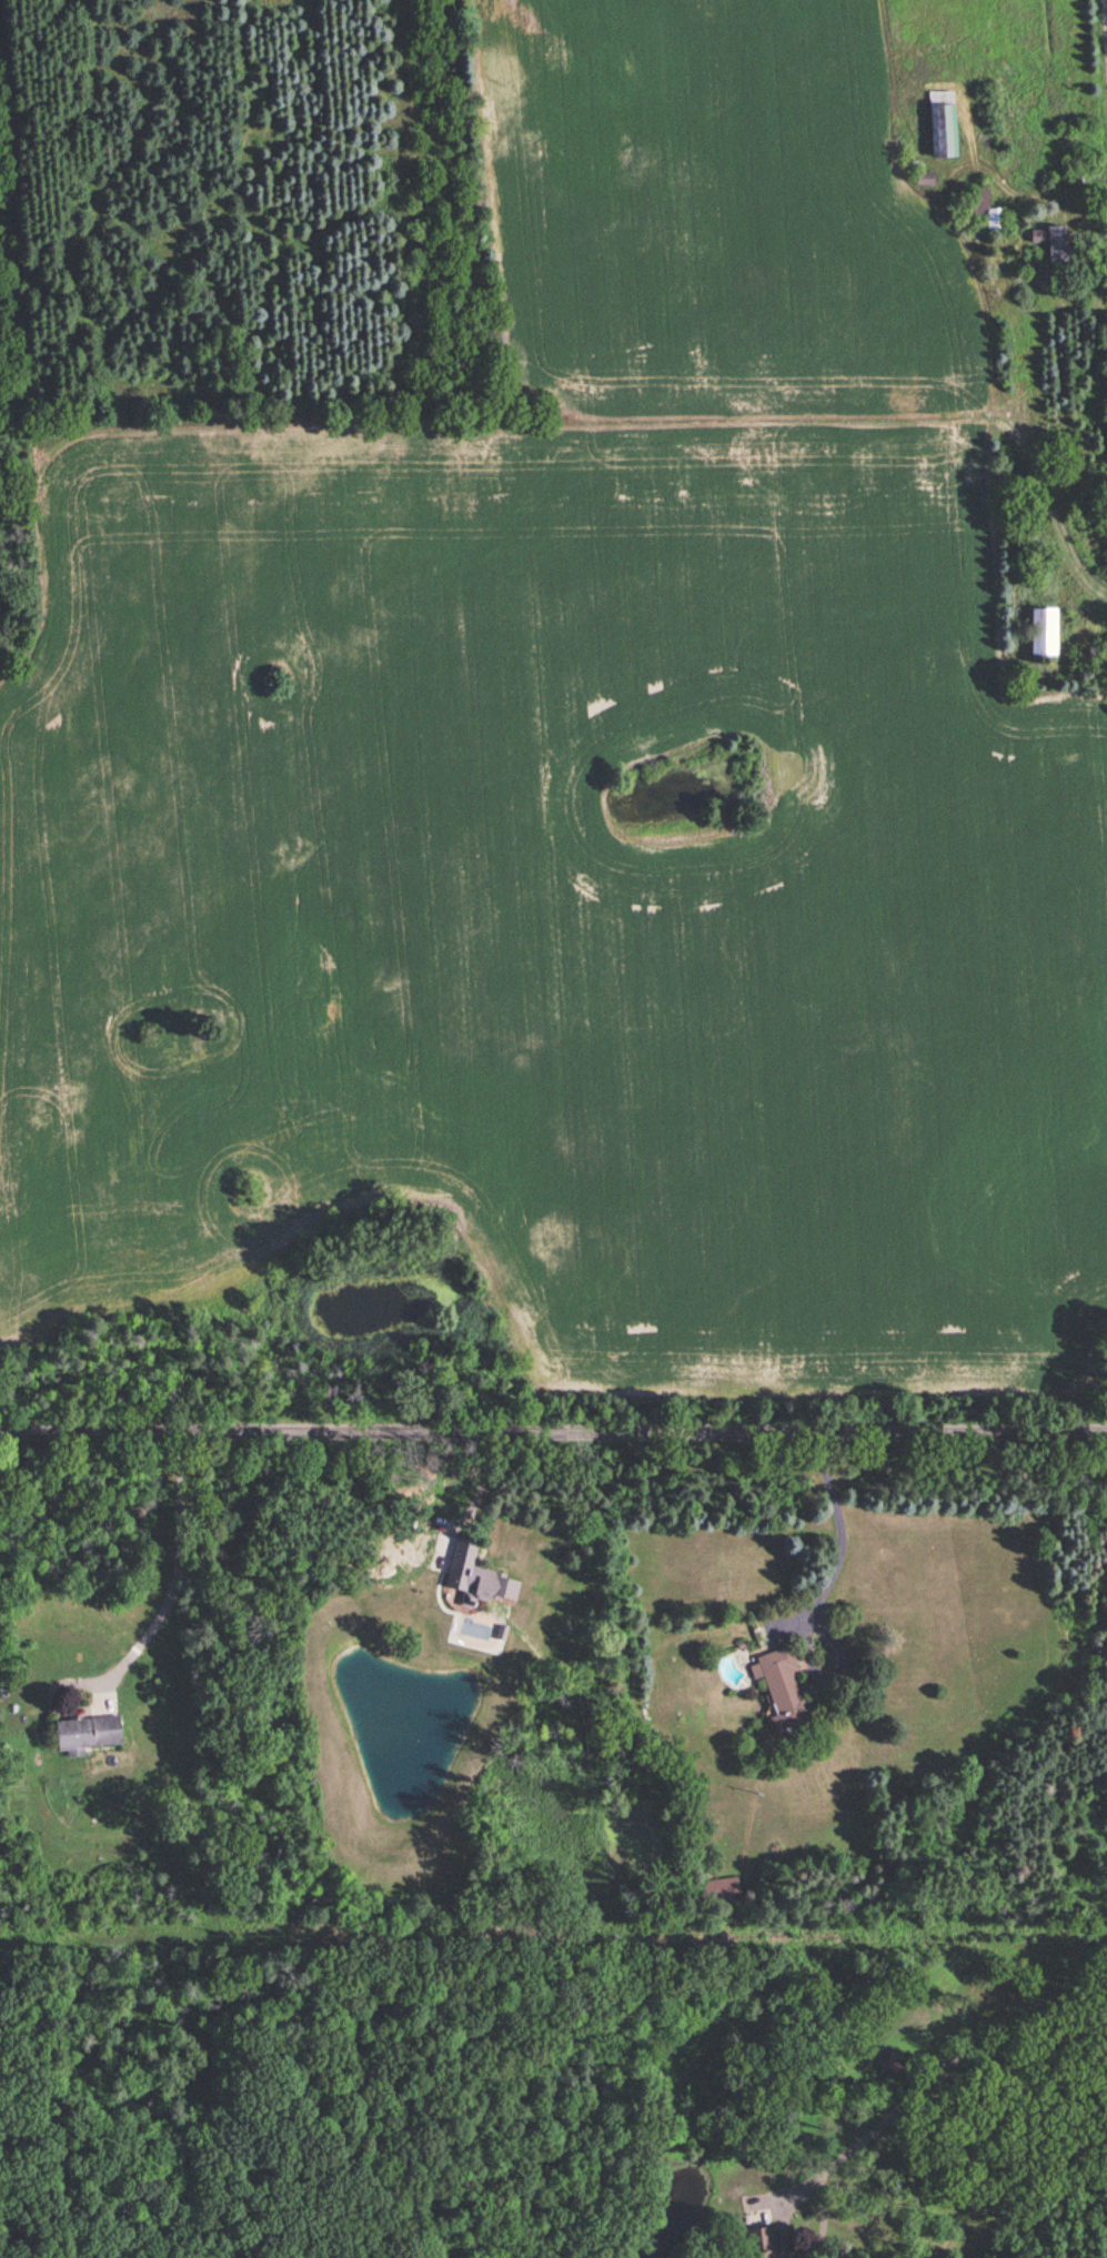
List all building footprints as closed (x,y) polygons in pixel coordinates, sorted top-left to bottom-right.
[(954,152),(952,88),(927,89),(928,102),(938,102),(939,130),(936,130),(936,140),(936,153),(954,152)] [(932,183),(932,169),(914,169),(914,183),(932,183)] [(1001,225),(1002,206),(987,206),(986,225),(1001,225)] [(1064,224),(1045,224),(1047,260),(1065,259),(1064,224)] [(1054,652),(1054,606),(1029,606),(1030,653),(1054,652)] [(445,1585),(461,1588),(458,1603),(471,1605),(473,1596),(489,1599),(490,1593),(514,1598),(519,1575),(471,1566),(476,1542),(455,1537),(445,1585)] [(761,1674),(775,1712),(767,1714),(772,1728),(810,1714),(793,1665),(795,1665),(788,1643),(754,1655),(756,1661),(747,1664),(752,1678),(761,1674)] [(57,1749),(65,1748),(66,1754),(84,1753),(83,1744),(120,1741),(119,1713),(54,1718),(57,1749)] [(738,1894),(736,1875),(699,1878),(701,1897),(738,1894)] [(905,2066),(898,2049),(875,2059),(883,2076),(905,2066)] [(747,2257),(773,2257),(771,2225),(745,2226),(747,2257)]
